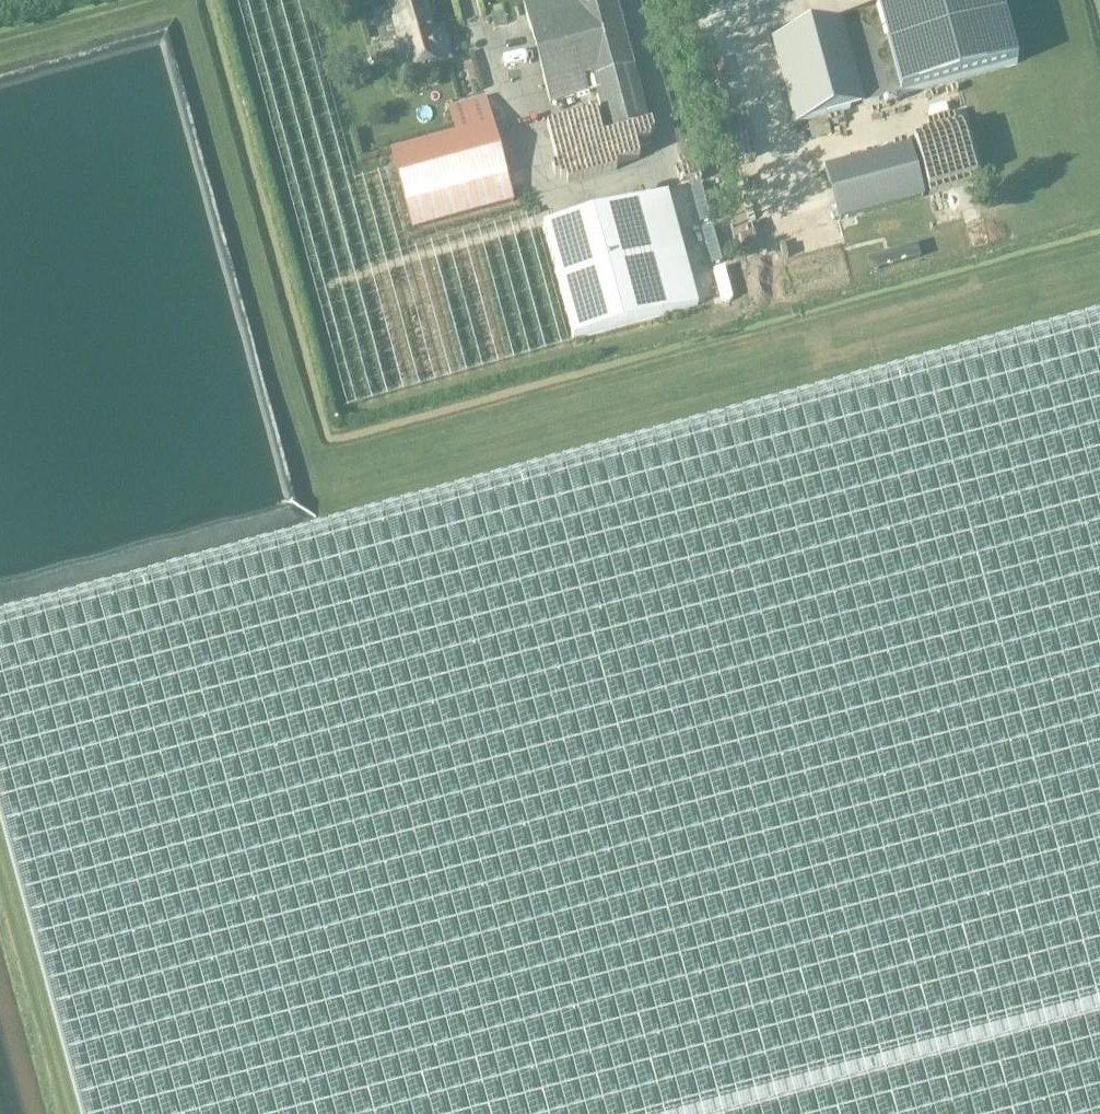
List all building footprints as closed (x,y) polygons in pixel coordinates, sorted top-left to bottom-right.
[(448,59),(440,29),(430,32),(421,0),(390,0),(401,41),(396,43),(403,71),(448,59)] [(611,4),(610,0),(542,0),(523,5),(530,32),(533,31),(533,33),(537,32),(547,74),(542,76),(549,104),(595,92),(606,134),(647,124),(615,2),(611,4)] [(771,40),(794,124),(1016,63),(999,0),(873,0),(876,11),(771,40)] [(482,97),(448,101),(450,115),(484,110),(482,97)] [(492,124),(390,153),(411,229),(513,201),(492,124)] [(824,169),(823,170),(838,220),(923,197),(909,145),(824,169)] [(667,192),(542,227),(573,339),(698,304),(667,192)] [(776,236),(742,241),(744,257),(778,253),(776,236)] [(0,617),(0,820),(80,1113),(1099,1113),(1099,316),(0,617)]
